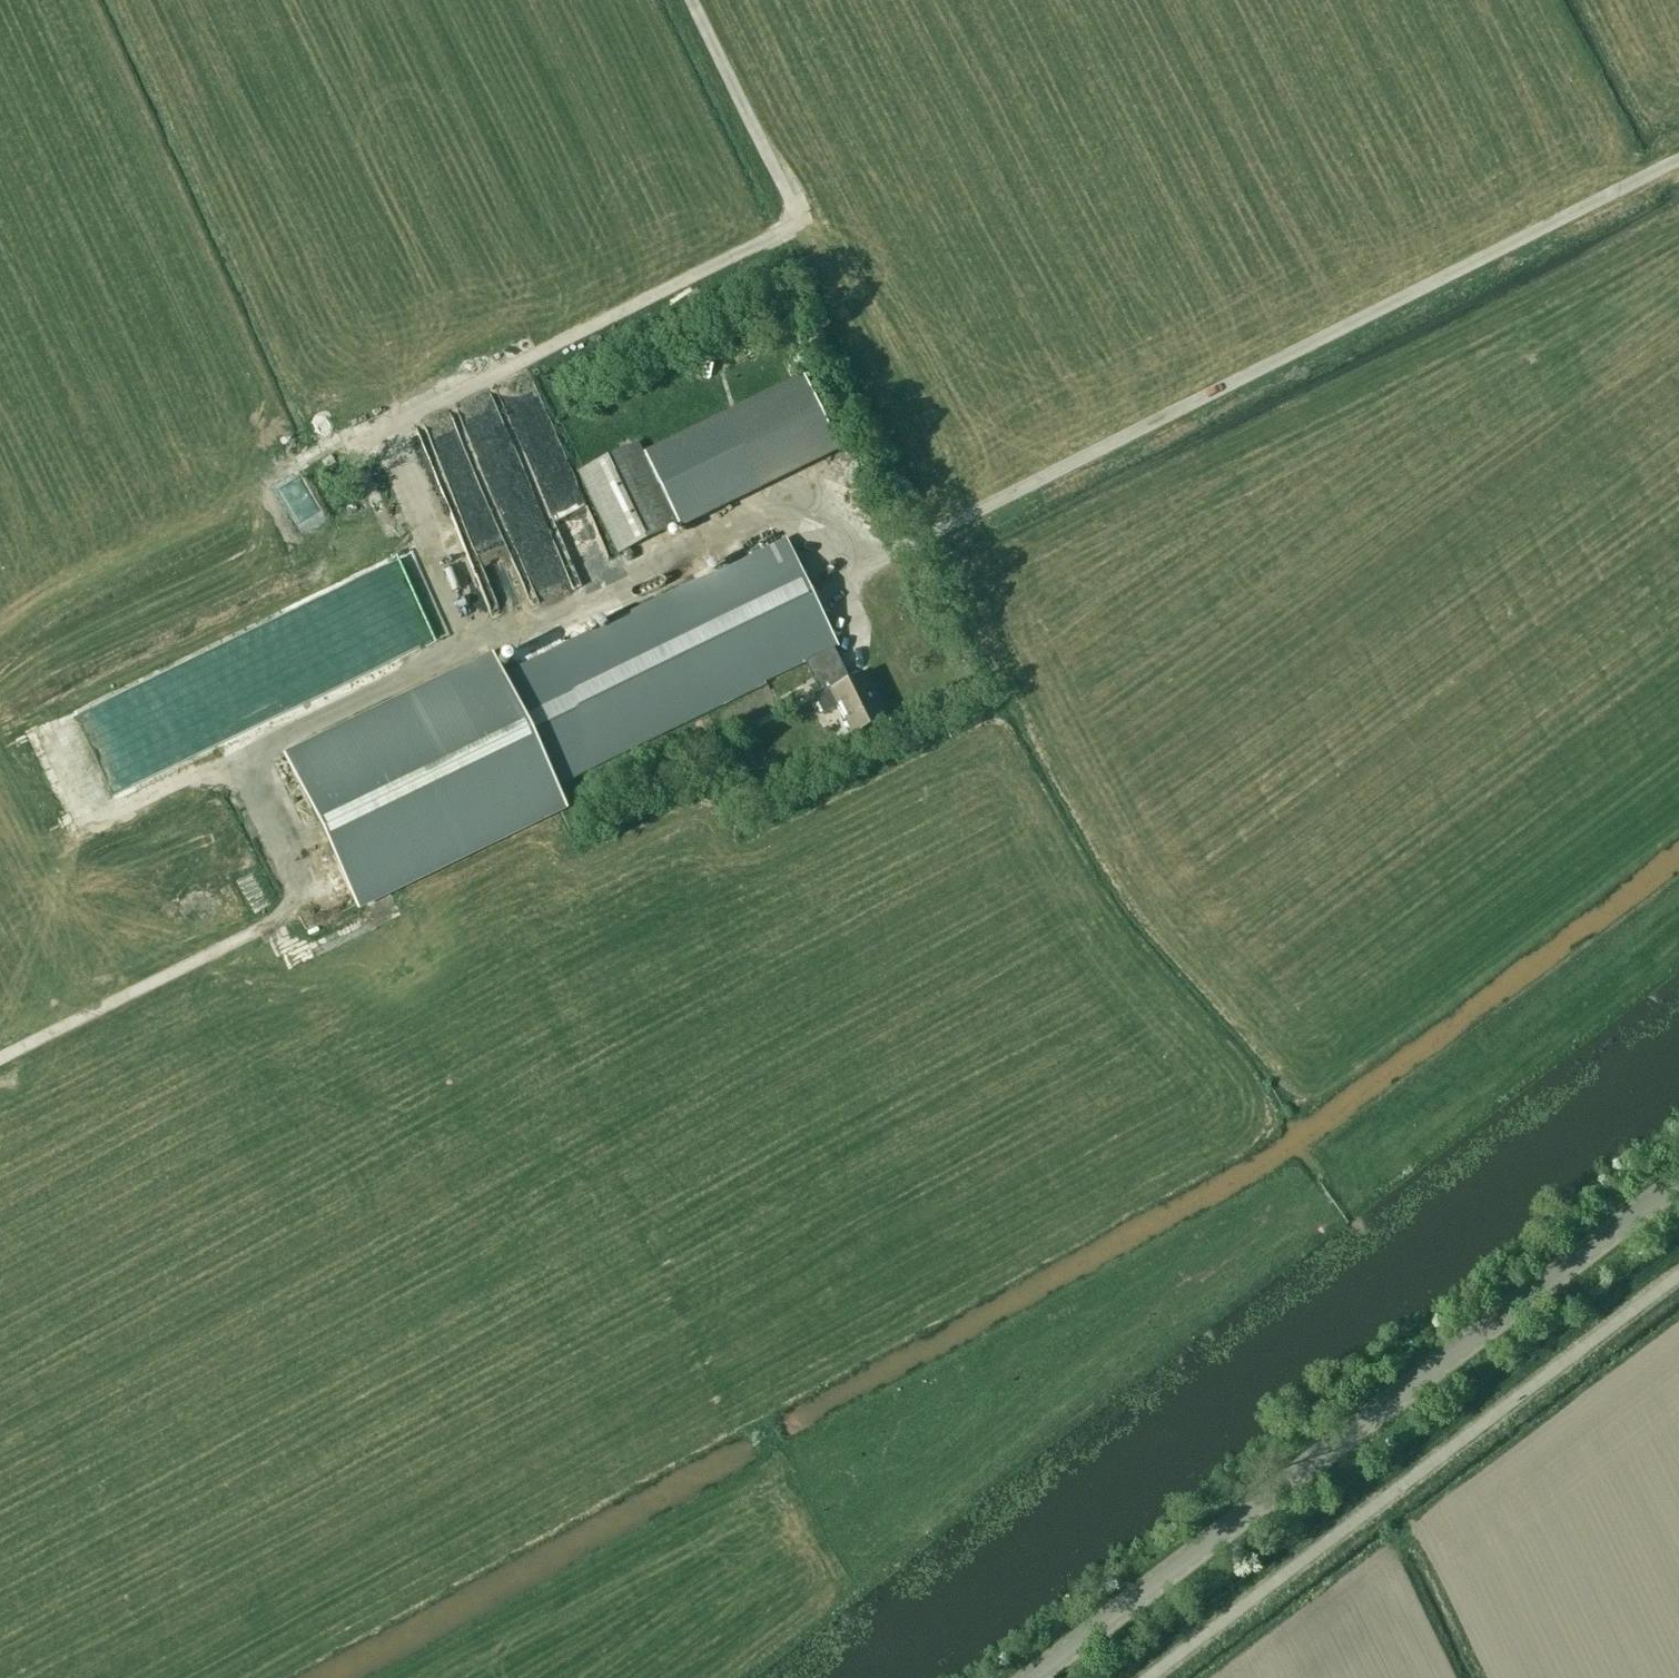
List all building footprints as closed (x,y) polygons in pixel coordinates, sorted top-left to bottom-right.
[(846,447),(812,374),(650,451),(684,524),(846,447)] [(555,507),(573,499),(535,418),(517,427),(555,507)] [(678,524),(638,442),(578,471),(618,554),(678,524)] [(851,681),(833,646),(837,645),(784,538),(503,678),(491,652),(281,751),(357,907),(565,809),(554,785),(805,661),(816,684),(811,687),(824,714),(839,706),(853,735),(888,717),(866,673),(851,681)] [(588,617),(557,547),(522,562),(553,632),(588,617)] [(428,573),(452,631),(494,614),(468,552),(454,557),(456,562),(428,573)]
